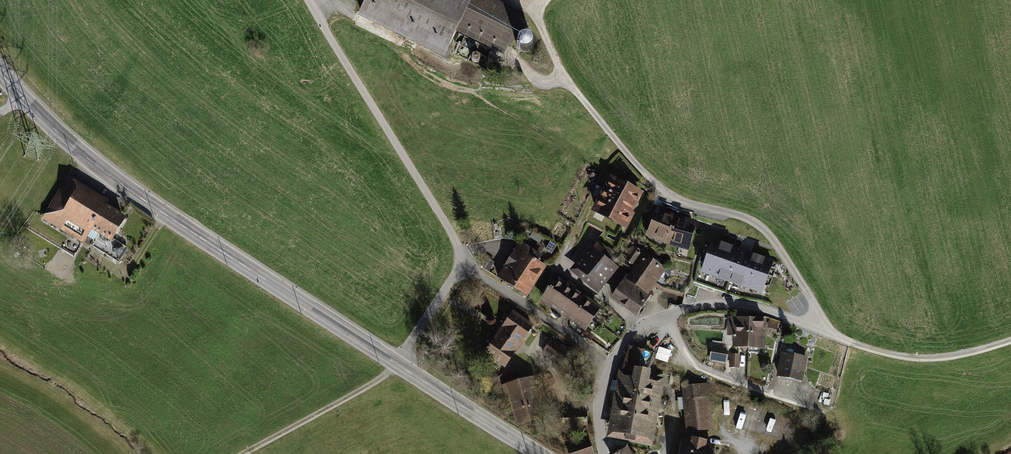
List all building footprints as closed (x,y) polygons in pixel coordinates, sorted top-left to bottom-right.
[(364,5),(388,16),(385,23),(403,32),(407,25),(449,46),(461,21),(506,44),(518,20),(477,0),(366,0),(364,5)] [(639,192),(613,179),(606,191),(609,192),(605,200),(603,198),(596,211),(614,220),(613,220),(624,226),(630,214),(628,213),(639,192)] [(104,206),(67,184),(46,219),(83,241),(86,236),(104,206)] [(104,206),(86,236),(94,241),(99,232),(103,235),(96,246),(118,260),(125,248),(110,239),(123,218),(104,206)] [(676,219),(658,212),(650,231),(657,234),(656,237),(668,242),(676,219)] [(676,219),(668,242),(680,245),(681,242),(688,244),(693,224),(676,219)] [(615,254),(597,239),(584,255),(588,259),(579,270),(597,284),(613,265),(609,261),(615,254)] [(772,262),(713,241),(703,272),(761,292),(772,262)] [(539,255),(521,243),(499,278),(524,293),(541,266),(535,262),(539,255)] [(641,253),(634,248),(626,259),(634,263),(641,253)] [(54,267),(63,254),(60,252),(51,265),(54,267)] [(644,259),(630,278),(645,289),(653,277),(656,279),(663,269),(652,262),(644,259)] [(628,277),(622,286),(645,302),(651,293),(645,289),(630,278),(628,277)] [(555,279),(549,288),(591,317),(597,308),(555,279)] [(645,302),(622,286),(613,298),(637,314),(645,302)] [(591,317),(549,288),(543,295),(552,301),(551,303),(585,326),(591,317)] [(532,326),(513,313),(504,327),(505,327),(501,334),(518,345),(532,326)] [(736,346),(748,346),(749,318),(737,317),(736,346)] [(762,319),(749,318),(748,346),(748,352),(759,352),(759,347),(761,347),(762,319)] [(518,345),(501,334),(496,340),(496,339),(486,353),(504,365),(518,345)] [(568,351),(552,340),(543,352),(560,364),(568,351)] [(671,351),(660,345),(654,357),(666,362),(671,351)] [(624,368),(637,370),(642,350),(631,346),(624,368)] [(646,348),(640,363),(646,365),(652,351),(646,348)] [(726,362),(727,352),(711,349),(709,359),(726,362)] [(778,376),(801,380),(806,358),(783,353),(778,376)] [(731,354),(730,366),(739,366),(739,354),(731,354)] [(623,393),(653,398),(656,384),(646,383),(648,372),(637,370),(635,381),(625,379),(623,393)] [(529,380),(508,386),(519,423),(540,417),(529,380)] [(689,430),(711,427),(707,384),(685,386),(689,430)] [(653,398),(623,393),(620,405),(651,411),(653,398)] [(651,411),(620,405),(618,418),(648,424),(651,411)] [(648,424),(618,418),(616,431),(646,437),(648,424)] [(681,453),(711,453),(712,448),(704,446),(705,442),(692,439),(691,443),(683,441),(681,453)] [(570,449),(571,453),(593,453),(594,453),(590,442),(570,449)]
